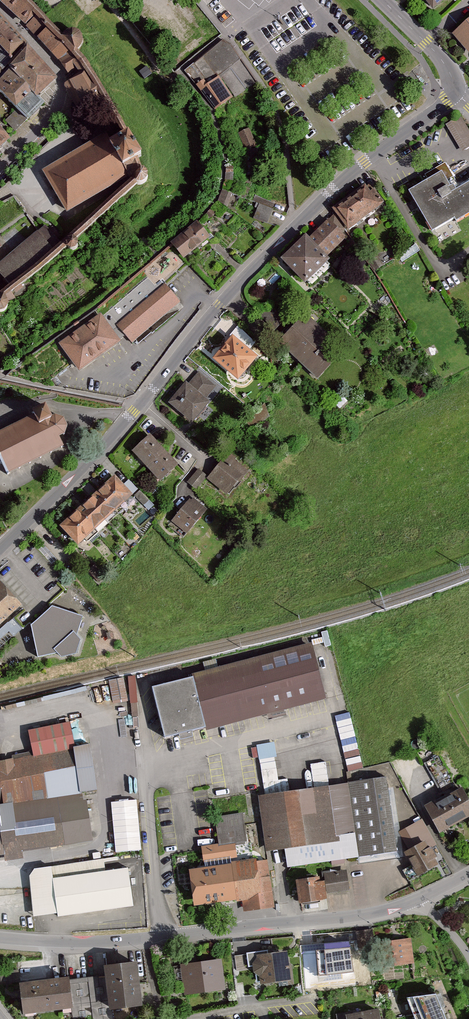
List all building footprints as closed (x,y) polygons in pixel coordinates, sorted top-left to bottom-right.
[(24,28),(40,13),(28,0),(0,0),(0,5),(24,28)] [(435,12),(451,0),(426,0),(435,12)] [(40,13),(24,28),(36,39),(51,25),(40,13)] [(11,60),(26,45),(0,18),(0,49),(11,60)] [(454,35),(468,53),(468,23),(454,35)] [(36,39),(51,55),(66,40),(64,39),(51,25),(36,39)] [(64,39),(66,40),(51,55),(59,62),(79,51),(81,49),(84,44),(83,39),(80,36),(77,34),(71,34),(64,39)] [(230,49),(225,44),(187,70),(215,110),(254,83),(230,49)] [(26,52),(10,72),(33,94),(37,99),(56,82),(26,52)] [(78,52),(59,62),(67,73),(76,68),(86,62),(78,52)] [(80,76),(64,85),(80,114),(106,97),(86,62),(76,68),(80,76)] [(0,82),(0,93),(17,110),(26,120),(29,122),(44,106),(37,99),(33,94),(10,72),(0,82)] [(17,110),(5,121),(15,131),(26,120),(17,110)] [(448,126),(464,152),(468,149),(468,128),(462,117),(448,126)] [(239,134),(246,151),(254,147),(247,130),(239,134)] [(11,142),(0,131),(0,152),(11,142)] [(106,135),(42,174),(54,193),(67,215),(128,178),(134,175),(135,172),(137,171),(139,170),(137,163),(142,160),(129,136),(112,146),(106,135)] [(136,184),(139,185),(141,185),(144,185),(146,183),(148,182),(149,179),(149,177),(148,174),(147,172),(145,170),(142,170),(139,170),(137,171),(135,172),(134,175),(133,177),(134,180),(135,182),(136,184)] [(447,173),(413,192),(437,236),(468,218),(468,186),(461,190),(458,184),(454,186),(447,173)] [(134,180),(133,177),(134,175),(128,178),(129,180),(130,182),(61,245),(9,288),(0,294),(0,303),(5,300),(16,294),(66,250),(65,245),(67,241),(72,239),(76,241),(139,185),(136,184),(135,182),(134,180)] [(386,204),(369,184),(335,210),(352,231),(386,204)] [(276,204),(256,198),(253,207),(259,209),(255,220),(268,225),(276,204)] [(352,235),(333,217),(312,238),(309,235),(284,261),(310,286),(334,261),(331,257),(352,235)] [(214,238),(201,223),(176,245),(189,260),(214,238)] [(0,266),(0,276),(9,288),(61,245),(46,227),(0,266)] [(78,246),(76,241),(72,239),(67,241),(65,245),(66,250),(72,252),(76,251),(78,246)] [(167,284),(118,323),(135,344),(184,305),(167,284)] [(0,303),(0,316),(4,315),(8,310),(8,305),(5,300),(0,303)] [(349,351),(309,314),(281,343),(322,381),(349,351)] [(124,343),(105,316),(63,345),(83,373),(124,343)] [(216,361),(239,381),(259,357),(236,337),(216,361)] [(216,388),(199,374),(190,385),(187,383),(170,404),(195,424),(212,403),(207,399),(216,388)] [(70,436),(74,428),(70,420),(60,417),(55,420),(48,408),(35,414),(37,419),(0,438),(0,448),(15,477),(70,448),(65,439),(70,436)] [(133,454),(163,484),(181,467),(150,436),(133,454)] [(250,474),(230,457),(210,482),(230,498),(250,474)] [(189,484),(197,490),(207,478),(199,471),(189,484)] [(60,530),(78,549),(133,497),(115,478),(60,530)] [(206,510),(190,498),(173,519),(189,532),(206,510)] [(5,581),(0,586),(0,631),(27,606),(5,581)] [(81,635),(87,618),(57,607),(35,627),(41,657),(62,654),(66,659),(80,655),(86,641),(81,635)] [(211,731),(329,699),(313,644),(194,676),(195,679),(159,689),(172,737),(186,733),(209,727),(211,731)] [(0,762),(0,856),(92,840),(83,793),(101,790),(93,744),(76,746),(72,724),(29,732),(33,756),(0,762)] [(456,788),(439,758),(424,766),(441,796),(456,788)] [(289,869),(399,854),(394,817),(389,780),(259,797),(267,854),(286,851),(289,869)] [(443,834),(468,820),(468,795),(466,789),(429,809),(443,834)] [(137,801),(111,804),(116,853),(141,850),(137,801)] [(204,863),(238,859),(236,847),(247,845),(243,815),(215,818),(218,846),(202,848),(204,863)] [(443,859),(422,821),(400,834),(410,852),(406,854),(419,878),(441,866),(438,862),(443,859)] [(35,869),(30,875),(34,915),(58,913),(58,916),(133,905),(128,868),(105,871),(104,862),(118,860),(117,857),(35,869)] [(270,861),(211,868),(191,871),(196,909),(243,903),(244,913),(276,909),(270,861)] [(349,891),(347,873),(323,876),(323,878),(300,882),(303,905),(332,901),(331,894),(349,891)] [(373,940),(373,928),(360,929),(360,941),(373,940)] [(414,965),(411,939),(382,943),(385,969),(414,965)] [(357,971),(354,945),(321,949),(324,975),(357,971)] [(256,974),(262,977),(262,985),(293,982),(290,953),(260,956),(260,959),(255,964),(256,974)] [(182,966),(186,996),(226,990),(222,960),(182,966)] [(112,1009),(145,1005),(141,964),(108,968),(112,1009)] [(77,1009),(73,978),(25,985),(29,1015),(77,1009)] [(451,992),(420,993),(428,1018),(459,1018),(451,992)] [(336,1014),(337,1018),(386,1018),(385,1011),(360,1015),(359,1011),(336,1014)]
